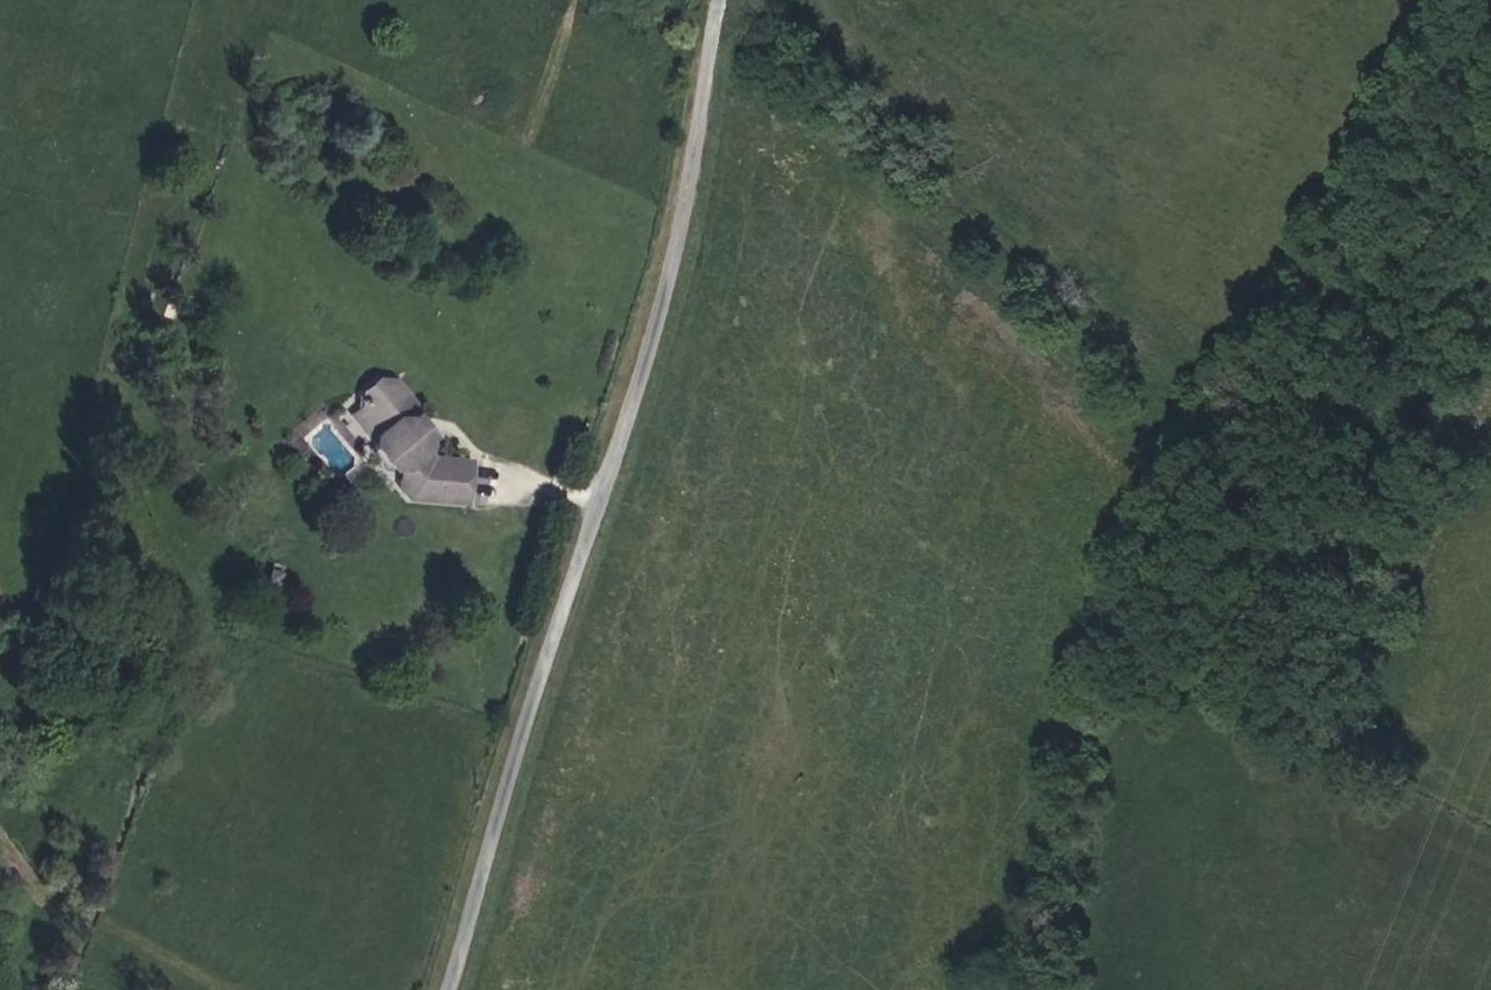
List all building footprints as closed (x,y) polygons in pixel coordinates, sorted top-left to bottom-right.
[(397,483),(406,495),(463,497),(465,456),(429,454),(420,446),(420,433),(405,414),(408,411),(408,400),(387,377),(371,376),(357,388),(356,404),(376,427),(371,431),(371,444),(387,463),(397,463),(397,483)]
